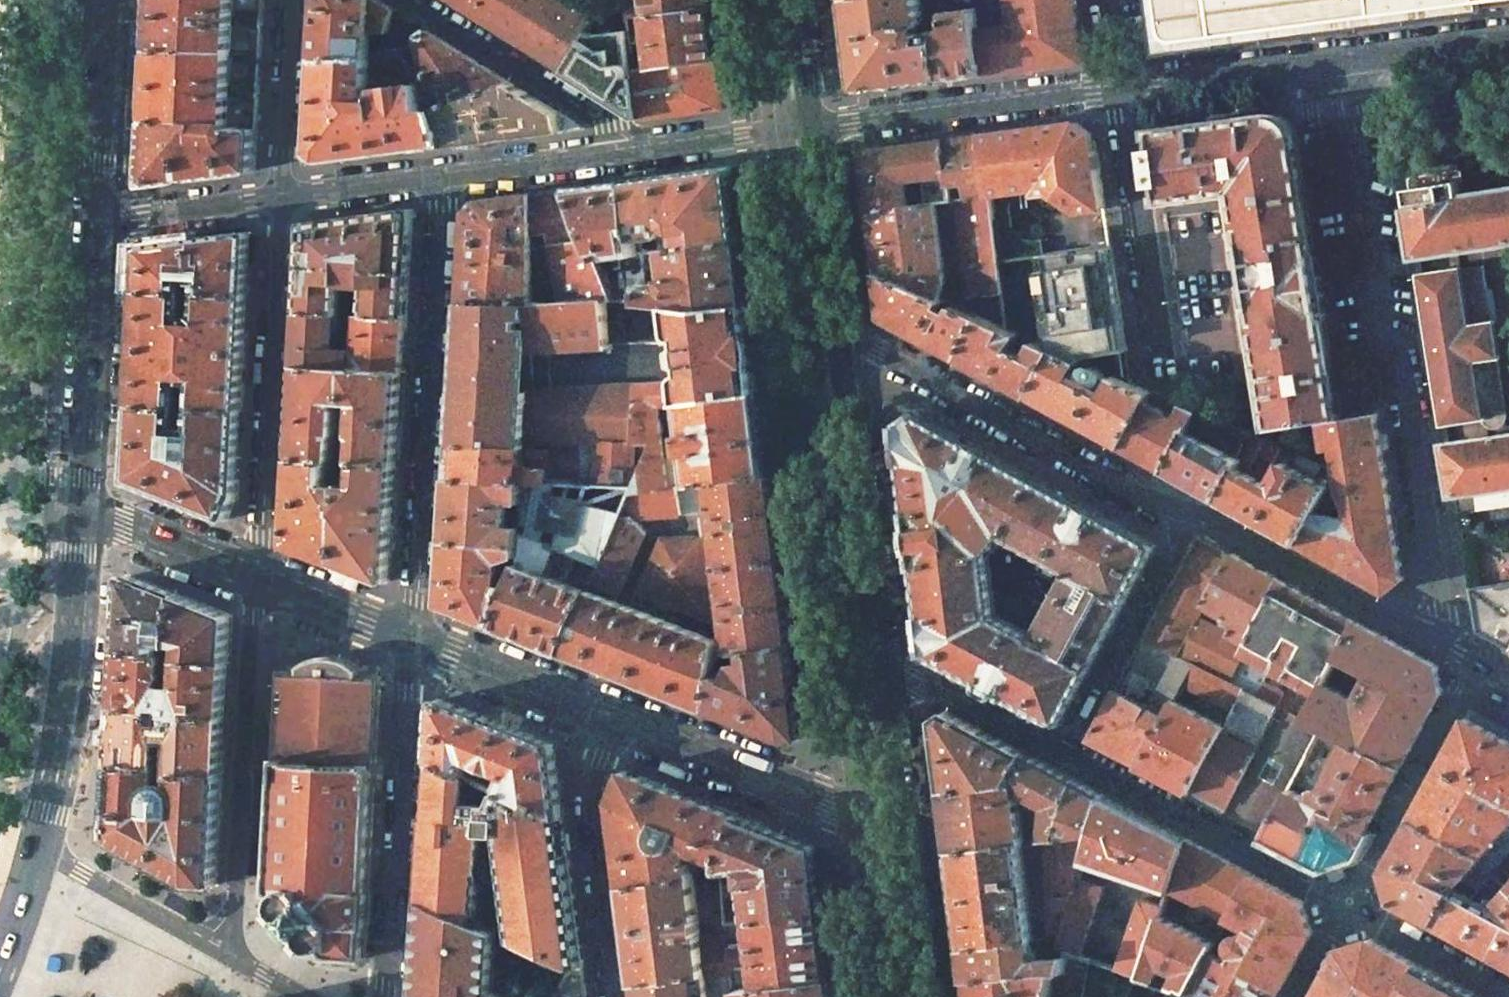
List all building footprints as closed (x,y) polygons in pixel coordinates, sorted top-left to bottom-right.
[(265,0),(157,0),(154,49),(235,53),(262,54),(265,0)] [(317,59),(371,58),(372,32),(385,35),(395,10),(380,0),(320,0),(317,59)] [(477,17),(487,0),(449,0),(477,17)] [(477,17),(562,70),(592,21),(594,18),(566,0),(487,0),(477,17)] [(588,9),(597,8),(598,12),(625,9),(624,0),(586,0),(588,9)] [(625,9),(626,17),(648,14),(713,7),(712,0),(624,0),(625,9)] [(858,90),(859,90),(945,80),(938,30),(929,31),(925,34),(921,27),(926,23),(923,1),(930,0),(847,0),(858,90)] [(950,11),(949,13),(949,19),(942,20),(943,30),(938,30),(945,80),(985,75),(979,30),(975,0),(949,0),(950,11)] [(1013,10),(1077,3),(1076,0),(1012,0),(1013,10)] [(1161,35),(1179,49),(1485,9),(1485,8),(1508,4),(1508,0),(1157,0),(1161,35)] [(1077,3),(1013,10),(1015,25),(979,30),(985,75),(1084,62),(1077,3)] [(713,7),(648,14),(650,30),(634,32),(634,27),(627,28),(630,41),(630,45),(651,42),(652,52),(631,54),(633,70),(634,69),(654,67),(719,60),(713,7)] [(631,54),(630,45),(630,41),(627,28),(626,17),(625,9),(598,12),(594,18),(592,21),(562,70),(641,119),(634,69),(633,70),(631,54)] [(512,82),(427,30),(419,35),(437,109),(437,110),(512,82)] [(151,118),(231,122),(236,127),(258,128),(262,54),(235,53),(154,49),(151,118)] [(413,54),(379,52),(379,53),(377,57),(371,58),(369,78),(375,77),(380,76),(417,71),(413,54)] [(371,58),(317,59),(312,151),(323,161),(384,153),(378,101),(368,100),(369,84),(374,84),(375,77),(369,78),(371,58)] [(719,60),(654,67),(634,69),(641,119),(641,120),(725,109),(719,60)] [(512,82),(437,110),(444,145),(568,129),(583,128),(583,127),(561,113),(512,82)] [(378,101),(384,153),(444,145),(437,110),(437,109),(427,111),(420,83),(379,89),(378,101)] [(1340,418),(1295,136),(1271,117),(1153,133),(1165,200),(1235,191),(1247,266),(1247,273),(1247,276),(1248,280),(1250,286),(1273,429),(1340,418)] [(231,122),(151,118),(147,184),(148,184),(255,170),(256,169),(258,129),(258,128),(236,127),(231,122)] [(1073,123),(984,135),(992,193),(1034,188),(1034,194),(1055,192),(1081,212),(1106,209),(1096,142),(1073,123)] [(948,140),(953,186),(955,200),(959,199),(971,198),(992,195),(992,193),(984,135),(948,140)] [(948,140),(866,150),(873,211),(913,206),(910,186),(914,186),(914,181),(910,181),(909,176),(925,174),(926,179),(930,203),(938,202),(955,200),(953,186),(948,140)] [(732,168),(628,182),(634,243),(635,255),(640,254),(661,251),(676,249),(741,239),(732,168)] [(634,243),(628,182),(571,189),(596,253),(614,299),(642,303),(640,287),(644,287),(644,286),(643,279),(640,254),(635,255),(634,243)] [(1443,200),(1441,184),(1407,189),(1409,205),(1418,255),(1508,242),(1508,190),(1443,200)] [(571,189),(535,194),(534,234),(540,234),(540,251),(549,249),(553,248),(554,254),(549,255),(540,257),(540,268),(556,265),(564,302),(606,300),(614,299),(596,253),(571,189)] [(535,194),(479,201),(470,211),(464,302),(483,302),(534,303),(534,234),(535,194)] [(955,200),(938,202),(941,232),(962,230),(973,314),(981,317),(1010,330),(1000,259),(992,195),(971,198),(959,199),(955,200)] [(913,206),(873,211),(881,272),(941,299),(947,280),(947,279),(951,278),(951,273),(946,274),(941,232),(938,202),(930,203),(913,206)] [(412,210),(362,217),(359,283),(373,284),(373,293),(358,292),(358,298),(357,314),(361,314),(372,315),(408,317),(415,212),(414,211),(414,210),(412,210)] [(307,224),(303,311),(342,313),(357,314),(358,298),(358,292),(343,291),(344,282),(359,283),(362,217),(307,224)] [(1092,248),(1111,246),(1109,229),(1091,232),(1092,248)] [(188,240),(146,245),(144,246),(144,247),(142,288),(187,291),(202,292),(249,294),(252,234),(252,232),(251,232),(250,231),(188,240)] [(690,311),(749,304),(741,239),(676,249),(661,251),(640,254),(643,279),(644,286),(644,287),(640,287),(642,303),(673,308),(690,311)] [(1042,254),(1041,239),(1031,240),(1033,255),(1038,255),(1042,254)] [(1053,350),(1081,362),(1085,353),(1127,347),(1122,315),(1111,246),(1092,248),(1042,254),(1038,255),(1050,348),(1053,350)] [(1424,298),(1441,402),(1444,424),(1486,417),(1503,415),(1494,357),(1499,357),(1494,323),(1489,323),(1480,266),(1463,269),(1421,276),(1421,279),(1424,298)] [(941,299),(881,272),(887,317),(961,358),(981,317),(973,314),(956,306),(949,320),(943,317),(946,312),(941,310),(945,301),(941,299)] [(187,291),(142,288),(138,347),(246,353),(249,294),(202,292),(200,318),(193,316),(186,317),(187,291)] [(535,352),(613,349),(606,300),(564,302),(549,303),(534,303),(483,302),(464,302),(460,356),(458,390),(505,393),(516,392),(518,357),(516,357),(517,353),(517,351),(535,352)] [(690,311),(673,308),(676,331),(677,335),(679,337),(681,339),(685,340),(686,350),(680,351),(681,359),(687,358),(689,374),(685,376),(684,377),(683,378),(682,382),(684,398),(681,399),(682,405),(685,405),(760,391),(749,304),(690,311)] [(408,317),(372,315),(361,314),(357,314),(342,313),(303,311),(300,364),(352,368),(404,371),(408,317)] [(1053,350),(1050,348),(1031,340),(1020,335),(1010,330),(981,317),(961,358),(1031,396),(1053,350)] [(181,408),(195,409),(243,412),(246,353),(138,347),(135,406),(181,408)] [(1153,392),(1132,383),(1132,384),(1115,377),(1081,362),(1053,350),(1031,396),(1123,447),(1153,392)] [(300,364),(295,457),(335,460),(336,458),(338,435),(340,433),(344,433),(345,427),(340,427),(342,408),(339,406),(340,401),(350,402),(352,368),(300,364)] [(398,463),(404,371),(352,368),(350,402),(361,402),(361,407),(358,409),(357,433),(354,433),(354,438),(352,442),(351,458),(357,458),(357,460),(358,461),(359,461),(398,463)] [(1251,418),(1214,402),(1221,390),(1199,378),(1191,392),(1213,404),(1208,415),(1246,430),(1251,418)] [(678,383),(639,386),(636,443),(637,443),(655,444),(639,485),(637,490),(635,495),(671,490),(679,488),(691,486),(686,451),(685,439),(665,441),(661,408),(671,408),(671,407),(680,383),(678,383)] [(542,440),(600,442),(636,443),(639,386),(516,392),(505,393),(458,390),(454,442),(525,449),(527,449),(527,439),(528,423),(541,423),(542,440)] [(682,405),(681,405),(685,439),(686,451),(691,486),(698,485),(709,484),(770,475),(764,430),(760,391),(685,405),(682,405)] [(1153,392),(1123,447),(1168,471),(1203,413),(1193,409),(1193,408),(1187,405),(1154,391),(1153,392)] [(181,408),(135,406),(131,480),(228,519),(238,493),(243,412),(195,409),(181,408)] [(900,424),(929,654),(985,684),(1062,724),(1157,546),(916,413),(900,424)] [(1168,471),(1220,500),(1257,435),(1255,434),(1246,430),(1208,415),(1203,413),(1168,471)] [(1338,465),(1342,494),(1348,506),(1391,499),(1377,413),(1357,416),(1340,419),(1340,420),(1322,423),(1317,424),(1319,441),(1322,451),(1323,451),(1326,450),(1335,448),(1337,460),(1335,460),(1336,466),(1338,465)] [(1299,543),(1315,513),(1316,512),(1328,490),(1330,486),(1331,485),(1332,484),(1322,451),(1319,441),(1293,447),(1276,440),(1260,434),(1260,436),(1257,435),(1220,500),(1299,543)] [(1459,515),(1475,512),(1473,498),(1472,495),(1472,492),(1484,490),(1487,505),(1508,502),(1508,435),(1447,444),(1455,494),(1459,515)] [(525,449),(454,442),(452,478),(526,482),(548,484),(598,487),(637,490),(639,485),(637,443),(636,443),(600,442),(542,440),(527,439),(527,449),(525,449)] [(335,460),(295,457),(291,541),(291,543),(291,544),(339,562),(346,484),(346,480),(342,480),(341,484),(333,483),(334,460),(335,460)] [(398,463),(359,461),(358,485),(346,484),(339,562),(387,581),(389,581),(390,581),(390,579),(398,463)] [(709,484),(698,485),(700,497),(711,495),(712,504),(701,506),(702,514),(702,517),(705,536),(709,571),(720,570),(781,560),(770,475),(709,484)] [(526,482),(452,478),(448,540),(522,545),(523,526),(509,525),(511,501),(520,501),(520,506),(525,507),(525,501),(526,482)] [(591,591),(621,524),(635,495),(637,490),(598,487),(548,484),(526,482),(525,501),(525,507),(523,526),(522,545),(522,556),(522,563),(512,585),(495,624),(564,651),(591,591)] [(671,490),(635,495),(621,524),(634,523),(660,519),(682,516),(702,514),(701,506),(700,497),(698,485),(691,486),(679,488),(671,490)] [(1391,499),(1348,506),(1351,521),(1315,513),(1299,543),(1387,592),(1404,580),(1391,499)] [(700,634),(614,600),(618,590),(621,592),(650,533),(634,523),(621,524),(591,591),(564,651),(710,708),(716,673),(717,664),(718,659),(719,653),(721,642),(718,641),(705,635),(706,632),(702,631),(700,634)] [(1199,618),(1207,603),(1233,553),(1200,534),(1144,638),(1179,655),(1199,618)] [(663,537),(660,537),(636,594),(716,625),(716,621),(714,608),(709,571),(705,536),(663,537)] [(522,545),(448,540),(444,601),(444,603),(446,604),(495,624),(512,585),(506,581),(506,561),(522,556),(522,545)] [(1248,644),(1282,580),(1233,553),(1207,603),(1199,618),(1248,644)] [(791,646),(781,560),(720,570),(709,571),(714,608),(716,621),(716,625),(718,641),(721,642),(719,653),(726,652),(731,652),(736,651),(791,646)] [(180,596),(129,576),(127,576),(127,577),(126,578),(122,651),(166,654),(168,654),(175,654),(176,642),(176,640),(180,596)] [(1325,684),(1327,680),(1332,671),(1339,658),(1358,622),(1282,580),(1248,644),(1244,652),(1229,680),(1246,689),(1283,707),(1307,718),(1320,694),(1325,684)] [(1508,649),(1508,583),(1478,588),(1471,589),(1478,632),(1506,647),(1508,649)] [(185,660),(229,664),(231,616),(180,596),(176,640),(176,642),(175,654),(174,659),(183,660),(185,660)] [(1196,664),(1185,683),(1235,710),(1246,689),(1229,680),(1244,652),(1248,644),(1199,618),(1179,655),(1196,664)] [(1438,666),(1358,622),(1339,658),(1354,666),(1353,675),(1366,682),(1367,683),(1363,692),(1359,690),(1356,694),(1360,697),(1359,700),(1335,689),(1325,684),(1320,694),(1307,718),(1325,727),(1352,741),(1402,766),(1442,691),(1438,666)] [(313,637),(286,627),(280,644),(307,654),(313,637)] [(1179,655),(1144,638),(1131,664),(1120,684),(1133,691),(1130,696),(1151,707),(1153,702),(1170,711),(1176,699),(1185,683),(1196,664),(1179,655)] [(791,646),(736,651),(736,661),(734,663),(731,670),(717,664),(716,673),(710,708),(789,740),(803,738),(791,646)] [(166,654),(122,651),(119,705),(226,717),(229,664),(185,660),(183,660),(181,686),(166,685),(168,654),(166,654)] [(369,891),(381,676),(363,675),(363,670),(354,663),(344,659),(333,657),(321,658),(309,662),(301,667),(301,672),(283,671),(271,892),(275,894),(276,898),(274,904),(275,911),(274,912),(309,951),(310,950),(317,952),(324,950),(327,952),(328,956),(366,958),(368,928),(369,928),(371,891),(369,891)] [(1117,689),(1090,739),(1102,746),(1140,766),(1170,711),(1153,702),(1151,707),(1130,696),(1133,691),(1120,684),(1117,689)] [(1235,710),(1226,726),(1190,793),(1226,812),(1283,707),(1246,689),(1235,710)] [(1226,726),(1176,699),(1170,711),(1140,766),(1190,793),(1226,726)] [(507,725),(445,700),(444,700),(440,700),(437,705),(434,760),(469,776),(475,778),(485,782),(489,772),(479,768),(478,765),(479,762),(491,767),(507,725)] [(226,717),(119,705),(116,763),(161,765),(162,765),(162,763),(163,739),(179,740),(177,772),(223,775),(226,717)] [(1296,779),(1325,727),(1307,718),(1283,707),(1226,812),(1267,833),(1291,789),(1293,784),(1296,779)] [(1018,749),(948,712),(937,719),(946,792),(1010,784),(1026,753),(1018,749)] [(1508,802),(1508,740),(1468,717),(1442,765),(1508,802)] [(507,725),(491,767),(502,772),(502,774),(499,776),(489,772),(485,782),(494,787),(499,789),(565,818),(556,744),(507,725)] [(1352,741),(1325,727),(1296,779),(1306,784),(1319,789),(1313,800),(1303,795),(1298,793),(1291,789),(1267,833),(1324,864),(1355,855),(1402,766),(1352,741)] [(1077,780),(1026,753),(1010,784),(1020,791),(1020,792),(1050,809),(1048,824),(1037,823),(1036,837),(1031,837),(1031,842),(1047,841),(1060,839),(1077,780)] [(486,835),(502,836),(516,942),(575,968),(584,968),(565,818),(499,789),(494,787),(485,782),(475,778),(469,776),(434,760),(424,901),(480,926),(486,835)] [(112,836),(195,883),(217,885),(223,775),(177,772),(170,772),(162,771),(161,771),(161,765),(116,763),(112,836)] [(1483,856),(1508,828),(1508,827),(1508,802),(1442,765),(1413,818),(1483,856)] [(739,817),(624,771),(613,801),(613,803),(620,853),(624,887),(694,878),(691,851),(722,865),(739,817)] [(1094,835),(1106,796),(1077,780),(1060,839),(1094,835)] [(1010,784),(946,792),(954,851),(1023,843),(1025,843),(1020,792),(1020,791),(1010,784)] [(1187,839),(1106,796),(1094,835),(1086,862),(1110,871),(1134,879),(1170,892),(1171,890),(1187,839)] [(815,847),(739,817),(722,865),(723,875),(741,873),(742,884),(723,886),(724,920),(724,925),(748,922),(825,914),(816,848),(816,847),(815,847)] [(1483,856),(1413,818),(1385,871),(1394,902),(1434,923),(1453,888),(1455,888),(1483,856)] [(1060,839),(1047,841),(1047,861),(1049,921),(1033,923),(1035,940),(1052,938),(1064,937),(1082,877),(1086,862),(1094,835),(1060,839)] [(1254,874),(1187,839),(1171,890),(1194,901),(1191,908),(1205,915),(1195,932),(1219,944),(1220,942),(1224,935),(1226,930),(1231,920),(1232,918),(1254,874)] [(1023,843),(954,851),(959,899),(965,947),(1035,940),(1033,923),(1026,863),(1047,861),(1047,841),(1031,842),(1025,843),(1023,843)] [(1254,874),(1232,918),(1238,921),(1253,930),(1250,936),(1238,937),(1234,940),(1233,944),(1233,948),(1239,956),(1236,963),(1215,953),(1196,990),(1200,993),(1208,996),(1279,996),(1314,932),(1305,901),(1254,874)] [(1082,877),(1064,937),(1061,946),(1070,949),(1070,951),(1083,955),(1101,899),(1105,886),(1082,877)] [(694,878),(624,887),(636,984),(706,976),(730,973),(724,925),(724,920),(719,920),(720,935),(701,937),(694,878)] [(1500,899),(1490,909),(1479,903),(1455,888),(1453,888),(1434,923),(1508,964),(1508,889),(1500,899)] [(1144,974),(1163,915),(1166,906),(1142,899),(1142,900),(1138,911),(1119,968),(1143,976),(1144,974)] [(418,996),(503,996),(494,992),(498,934),(480,926),(424,901),(418,996)] [(825,914),(748,922),(724,925),(730,973),(732,991),(741,990),(756,988),(833,979),(825,914)] [(1195,932),(1163,915),(1144,974),(1159,980),(1163,972),(1167,974),(1169,969),(1175,972),(1170,983),(1180,987),(1182,983),(1196,990),(1215,953),(1219,944),(1195,932)] [(1035,940),(965,947),(968,972),(969,979),(1054,970),(1065,970),(1069,955),(1050,957),(1049,944),(1053,943),(1052,938),(1035,940)] [(1374,939),(1344,948),(1318,996),(1403,996),(1421,964),(1374,939)] [(1089,957),(1083,955),(1070,951),(1069,955),(1065,970),(1054,970),(1049,996),(1082,996),(1089,957)] [(1421,964),(1403,996),(1483,996),(1421,964)] [(584,968),(575,968),(558,996),(588,996),(584,968)] [(969,979),(971,996),(1049,996),(1054,970),(969,979)] [(636,984),(638,996),(721,996),(720,992),(732,991),(730,973),(706,976),(636,984)] [(720,992),(721,996),(835,996),(833,979),(756,988),(741,990),(732,991),(720,992)]
